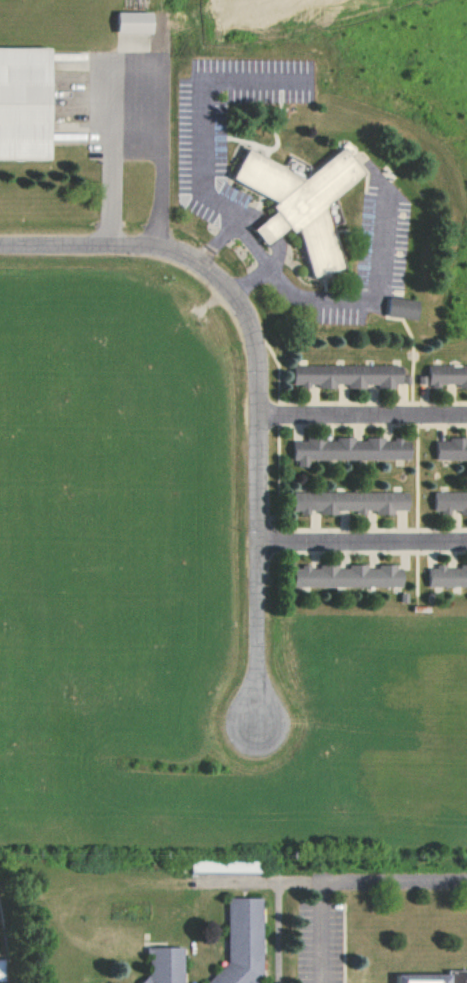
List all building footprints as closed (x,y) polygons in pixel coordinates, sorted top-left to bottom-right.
[(105,16),(140,16),(140,41),(104,41),(105,16)] [(35,161),(0,161),(0,55),(35,55),(35,161)] [(300,177),(244,149),(242,150),(229,177),(273,199),(269,206),(271,213),(251,227),(263,243),(264,243),(285,229),(299,235),(309,276),(339,268),(323,203),(357,180),(359,180),(361,175),(343,148),(300,177)] [(379,320),(381,302),(408,304),(406,323),(379,320)] [(402,365),(289,365),(289,385),(317,385),(317,388),(336,388),(336,384),(348,384),(348,386),(378,386),(409,386),(409,376),(402,376),(402,365)] [(425,366),(425,374),(421,374),(421,385),(457,384),(457,387),(466,386),(466,365),(425,366)] [(410,459),(410,438),(364,438),(364,440),(354,441),(354,437),(334,437),(335,441),(324,441),(324,439),(291,440),(291,466),(307,466),(307,460),(410,459)] [(466,460),(466,437),(446,437),(446,442),(433,442),(433,459),(466,460)] [(408,492),(321,491),(321,492),(289,492),(289,512),(307,512),(307,510),(317,510),(317,514),(335,514),(335,511),(375,512),(375,514),(393,514),(393,510),(408,510),(408,492)] [(431,492),(431,511),(458,511),(458,514),(466,514),(466,492),(431,492)] [(288,587),(402,587),(402,566),(377,566),(377,569),(366,569),(366,566),(335,566),(335,565),(307,565),(307,564),(297,564),(297,568),(288,568),(288,587)] [(457,564),(457,568),(443,568),(443,564),(433,564),(433,569),(425,569),(425,586),(466,586),(466,564),(457,564)] [(259,873),(259,859),(204,858),(204,871),(259,873)] [(254,978),(260,972),(262,899),(227,898),(225,961),(204,982),(254,982),(254,978)] [(183,948),(149,947),(148,972),(138,982),(182,982),(183,948)] [(10,981),(10,959),(0,959),(0,981),(10,981)] [(446,970),(446,978),(391,977),(391,982),(466,982),(466,970),(446,970)]
